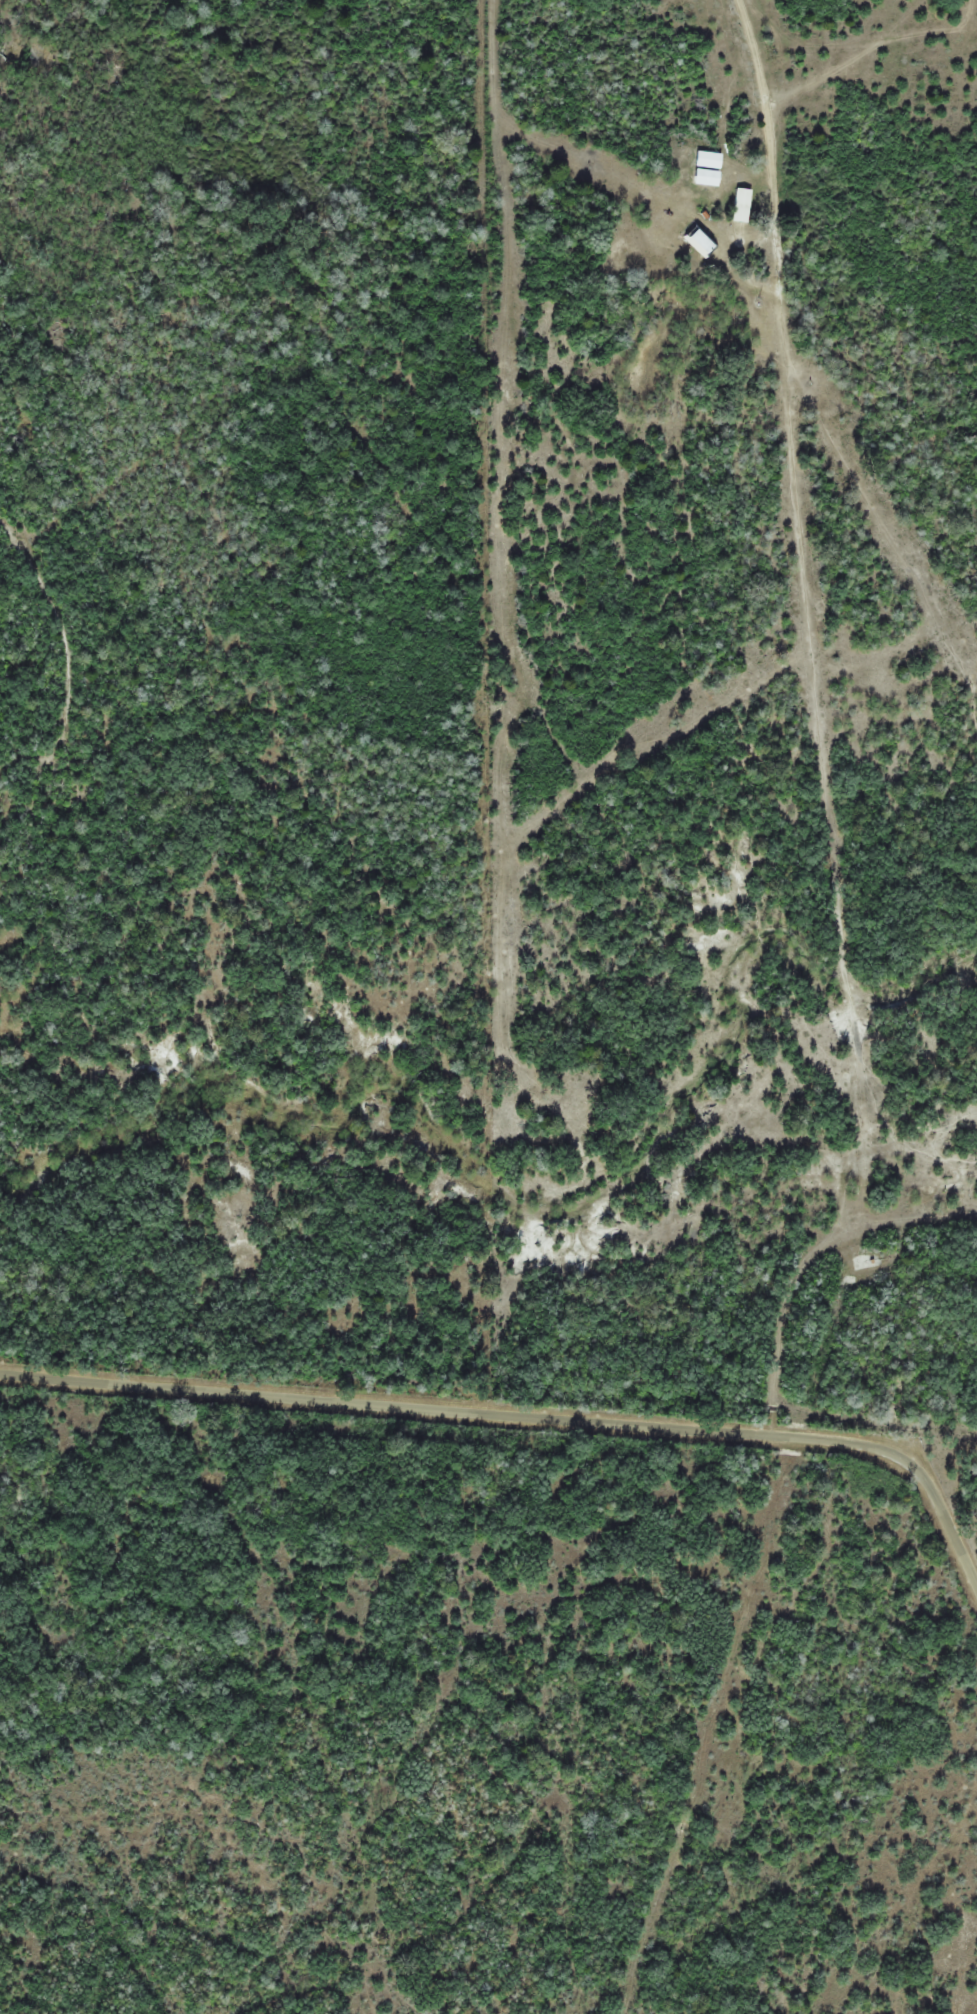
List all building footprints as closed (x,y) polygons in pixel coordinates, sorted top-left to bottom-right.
[(718,250),(706,226),(688,235),(700,259),(718,250)]
